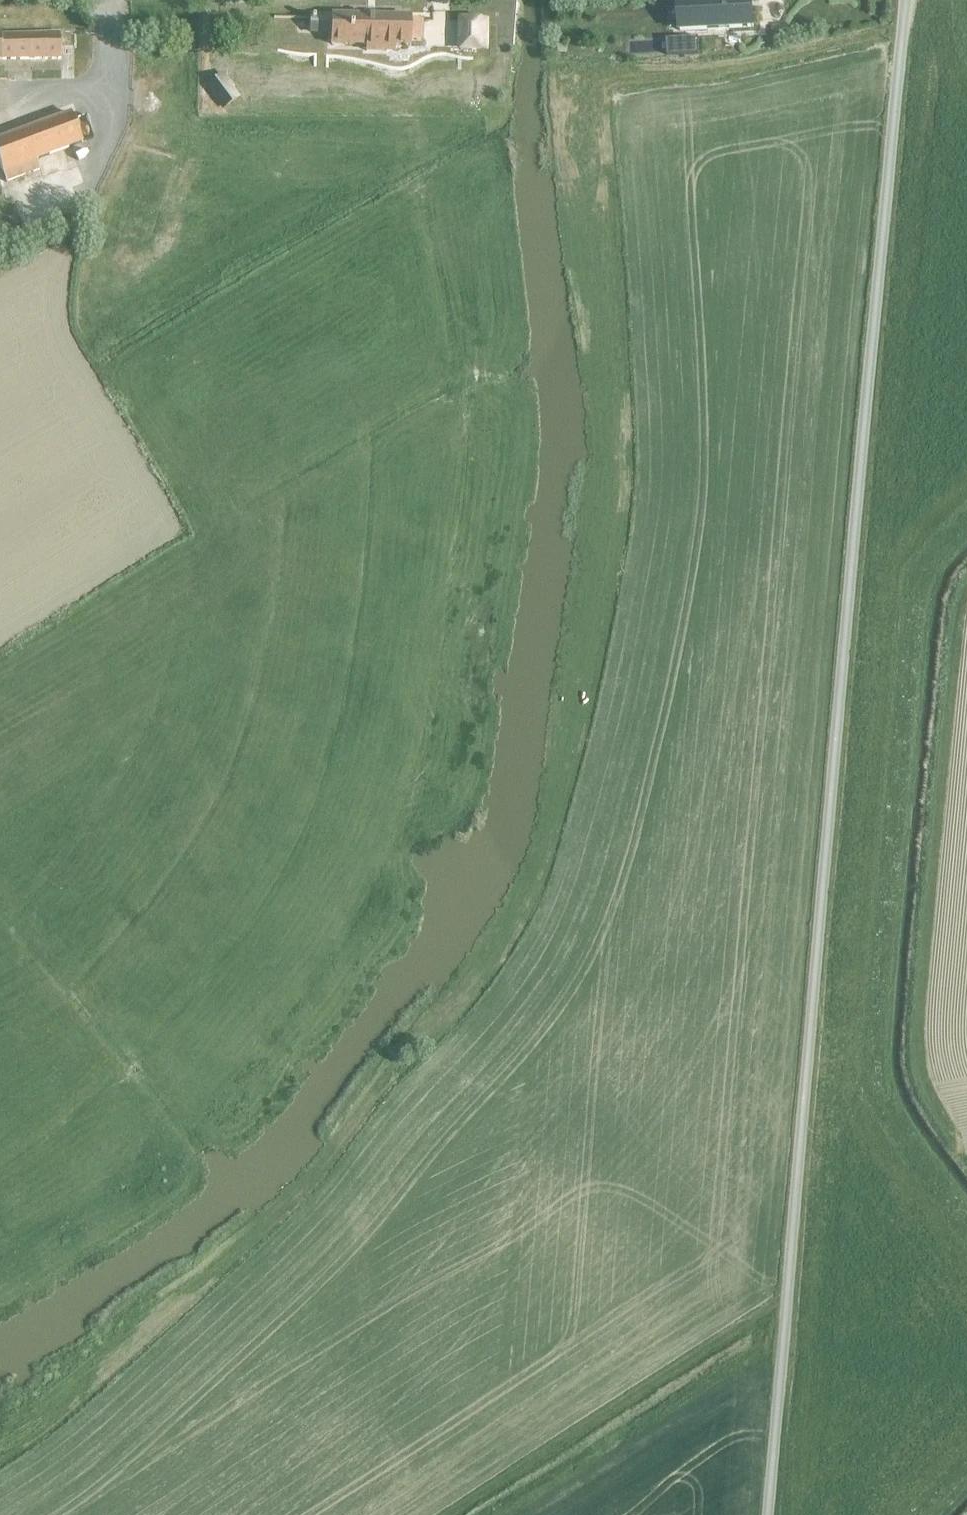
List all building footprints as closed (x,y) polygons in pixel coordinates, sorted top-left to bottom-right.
[(678,2),(679,30),(754,26),(753,0),(719,0),(678,2)] [(331,32),(332,16),(311,16),(311,32),(331,32)] [(412,17),(332,16),(331,32),(331,44),(367,45),(366,50),(396,51),(396,45),(411,46),(411,40),(422,41),(422,20),(412,20),(412,17)] [(75,33),(0,34),(0,60),(60,58),(60,45),(75,44),(75,33)] [(699,37),(667,39),(668,55),(700,53),(699,37)] [(0,138),(0,163),(7,182),(39,169),(36,161),(83,143),(71,111),(0,138)] [(140,152),(160,153),(160,143),(140,142),(140,152)] [(0,195),(0,215),(9,211),(2,195),(0,195)]
